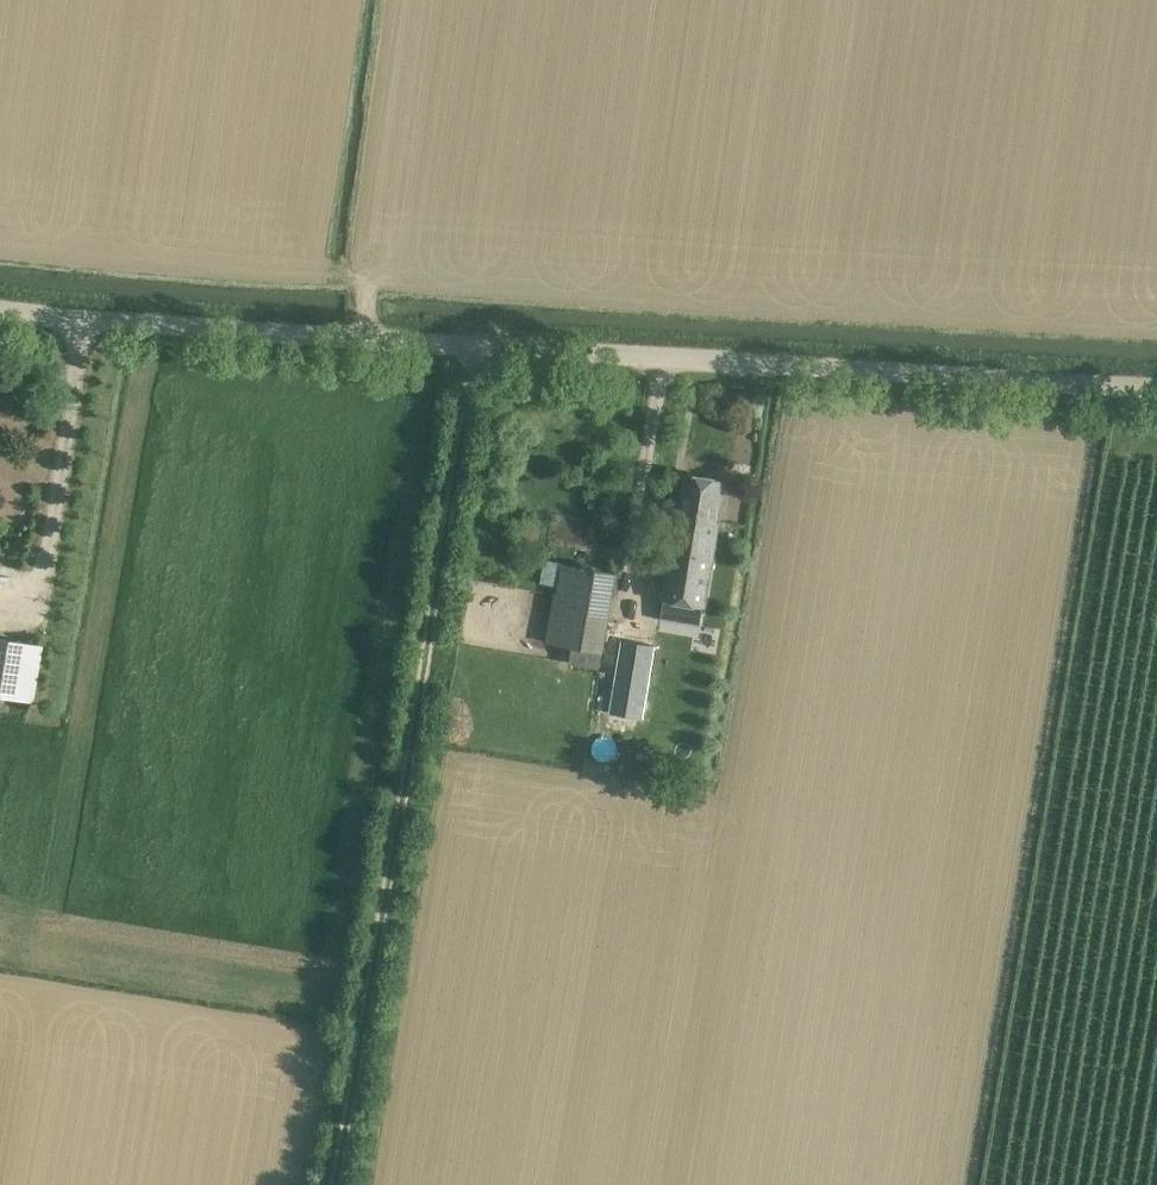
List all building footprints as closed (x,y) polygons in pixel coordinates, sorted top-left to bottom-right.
[(664,600),(661,618),(700,625),(704,607),(706,608),(720,522),(716,521),(723,480),(686,474),(679,514),(676,514),(661,600),(664,600)] [(617,573),(562,564),(550,642),(575,646),(572,662),(599,666),(602,650),(605,650),(617,573)] [(31,701),(42,645),(0,637),(0,695),(31,701)] [(702,697),(707,650),(652,644),(647,692),(702,697)] [(641,718),(649,673),(619,668),(617,677),(611,713),(641,718)]
